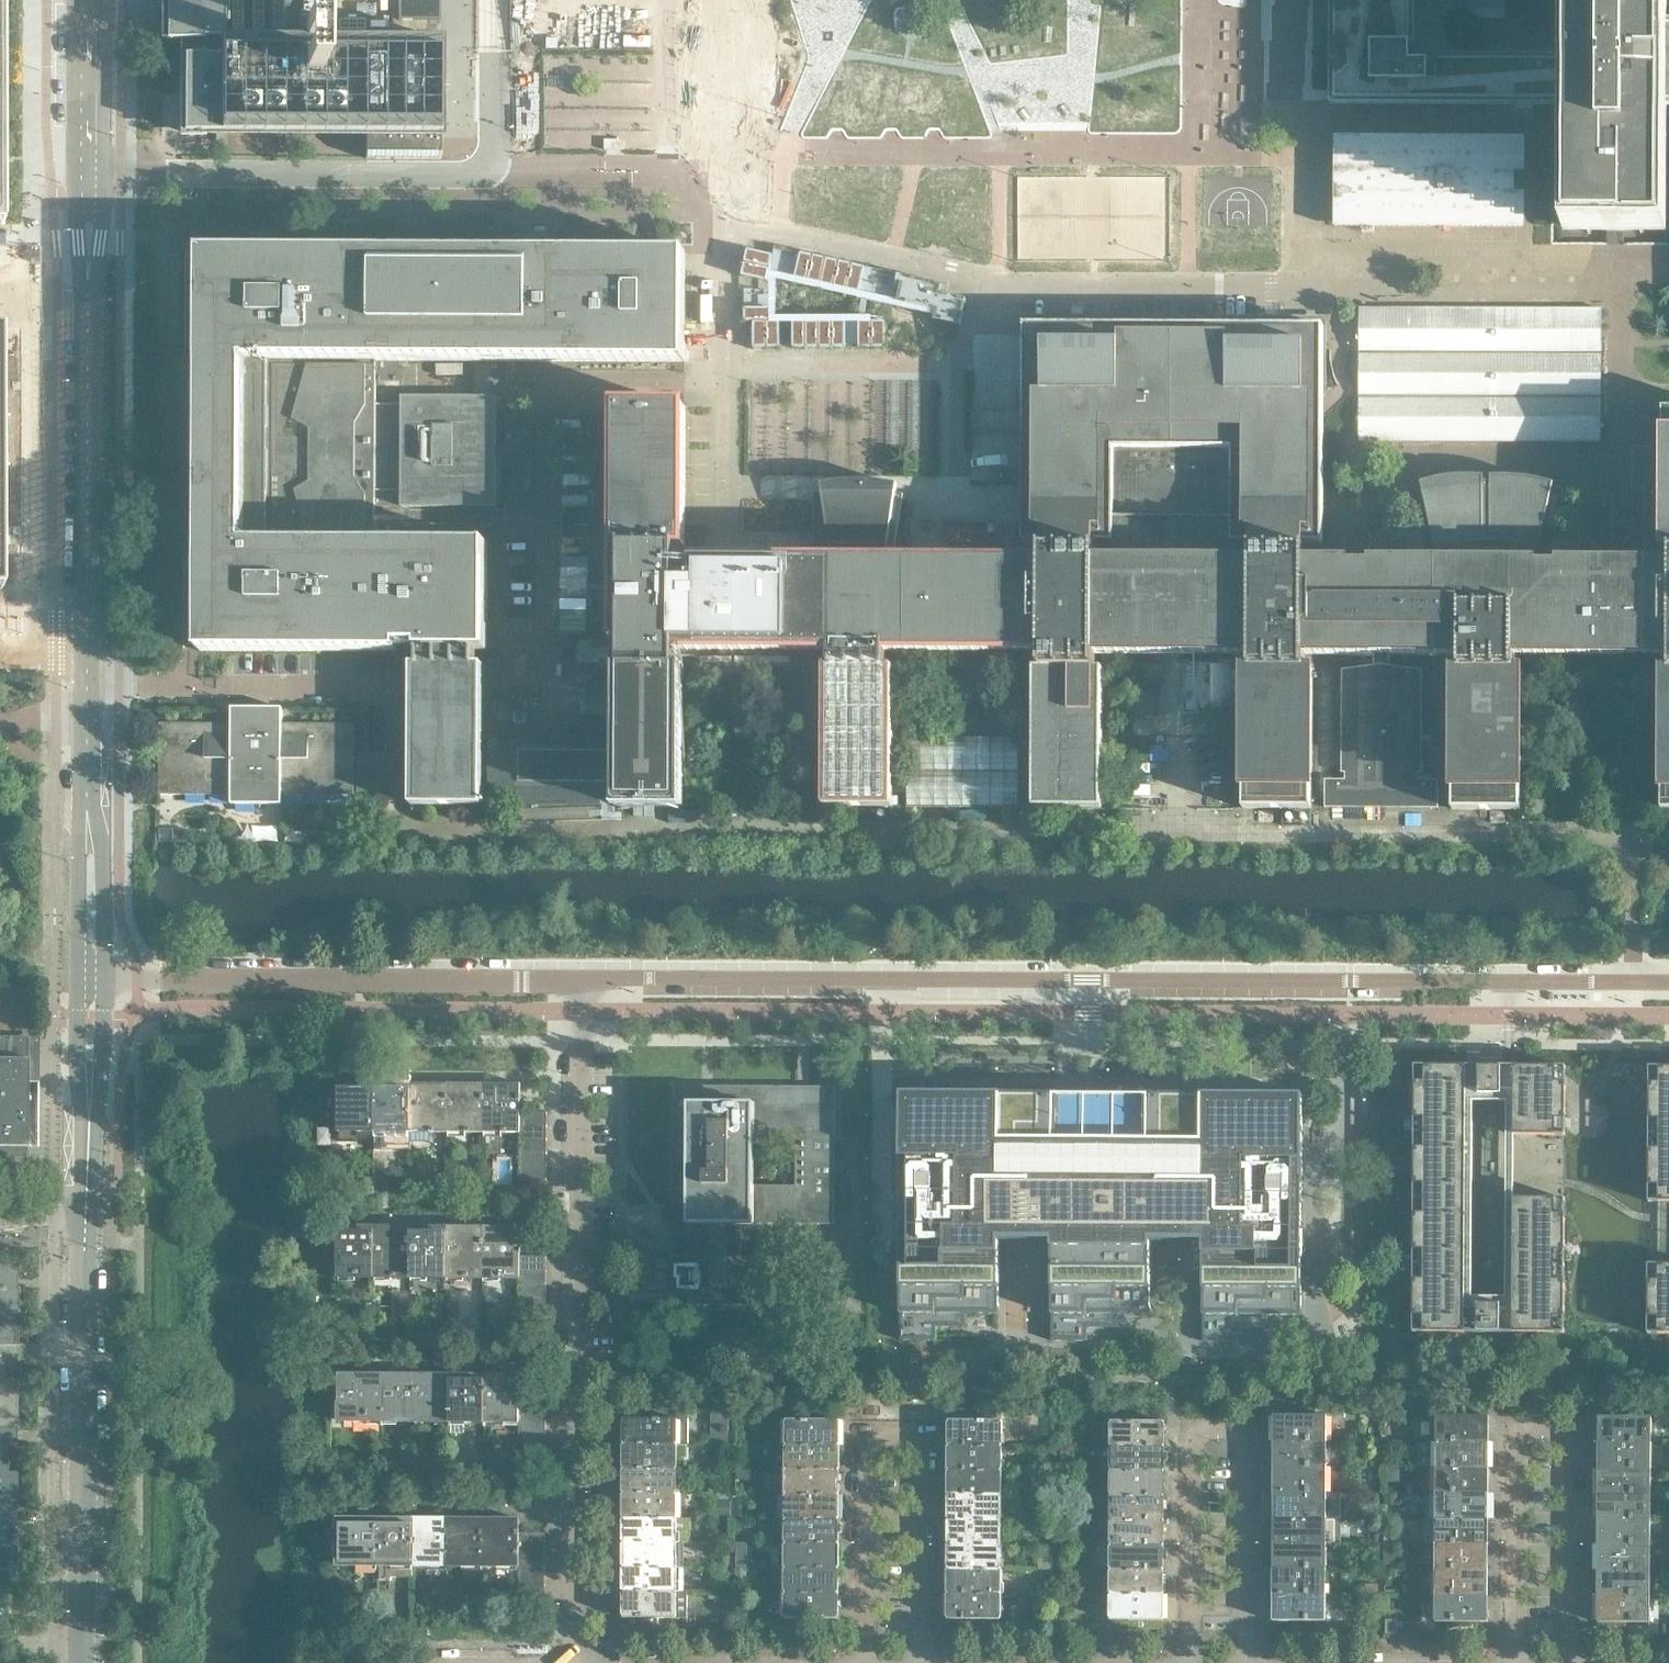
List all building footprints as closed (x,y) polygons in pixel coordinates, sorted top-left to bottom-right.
[(305,37),(302,37),(302,0),(285,0),(285,37),(223,37),(224,0),(167,0),(167,37),(166,39),(167,40),(184,41),(184,66),(184,132),(366,132),(366,158),(375,158),(440,159),(441,38),(323,37),(323,23),(305,23),(305,37)] [(398,21),(440,21),(440,0),(398,0),(398,21)] [(1662,227),(1663,101),(1668,101),(1668,26),(1663,26),(1663,0),(1570,0),(1569,62),(1411,61),(1411,0),(1336,0),(1335,100),(1482,101),(1569,101),(1568,227),(1662,227)] [(923,37),(819,37),(819,137),(924,136),(923,37)] [(1515,180),(1515,172),(1525,172),(1526,137),(1335,136),(1335,187),(1335,226),(1525,227),(1525,192),(1515,192),(1515,180)] [(1217,228),(1219,200),(1149,196),(1148,225),(1217,228)] [(497,446),(497,396),(402,396),(402,403),(376,403),(376,380),(377,360),(378,360),(400,360),(686,362),(686,361),(686,342),(686,254),(686,252),(575,252),(575,260),(575,263),(555,262),(555,260),(555,252),(269,250),(277,248),(286,244),(282,237),(283,236),(284,235),(285,234),(285,233),(285,232),(286,231),(286,230),(286,229),(285,228),(285,227),(285,226),(284,225),(283,224),(282,223),(281,223),(280,223),(279,223),(279,222),(278,222),(277,223),(276,223),(275,223),(274,223),(274,222),(269,225),(263,226),(258,226),(253,226),(247,225),(242,222),(241,223),(240,223),(239,223),(238,222),(237,222),(236,222),(236,223),(235,223),(234,223),(233,224),(232,224),(232,225),(231,225),(231,226),(231,227),(230,227),(230,228),(230,229),(230,230),(230,231),(230,232),(230,233),(231,234),(231,235),(232,235),(231,236),(230,236),(230,237),(229,237),(229,238),(228,239),(228,240),(229,241),(229,242),(230,242),(229,244),(238,248),(247,250),(242,250),(202,250),(202,259),(202,297),(210,297),(210,318),(202,317),(201,369),(201,384),(186,384),(182,384),(182,528),(186,528),(201,528),(201,545),(200,583),(209,583),(209,603),(200,603),(200,649),(200,650),(400,651),(400,645),(420,645),(420,663),(420,666),(476,666),(476,663),(476,650),(487,650),(488,542),(376,541),(376,524),(376,506),(390,506),(390,489),(402,489),(402,506),(407,506),(497,507),(497,457),(497,446)] [(874,295),(880,268),(775,244),(773,254),(748,248),(742,274),(767,280),(769,271),(874,295)] [(889,270),(883,297),(934,309),(932,318),(961,324),(968,296),(940,290),(942,282),(889,270)] [(772,319),(772,293),(745,293),(744,320),(755,320),(754,348),(781,348),(781,319),(772,319)] [(1601,441),(1602,336),(1602,309),(1372,308),(1359,308),(1358,441),(1601,441)] [(886,320),(793,321),(793,349),(886,349),(886,320)] [(1654,564),(1635,564),(1584,564),(1558,563),(1535,563),(1537,556),(1545,556),(1559,495),(1551,494),(1554,484),(1551,483),(1547,482),(1544,482),(1541,481),(1538,480),(1534,480),(1531,479),(1528,479),(1525,478),(1521,478),(1518,478),(1515,478),(1511,477),(1508,477),(1505,477),(1502,478),(1498,478),(1495,478),(1492,478),(1492,484),(1484,484),(1484,478),(1480,478),(1477,478),(1474,477),(1471,477),(1467,477),(1464,477),(1461,477),(1457,477),(1454,478),(1451,478),(1448,478),(1444,479),(1441,479),(1438,480),(1435,480),(1431,481),(1428,482),(1425,483),(1422,484),(1424,493),(1416,495),(1429,555),(1438,555),(1439,562),(1439,563),(1417,563),(1392,563),(1344,563),(1324,563),(1306,562),(1306,548),(1317,548),(1318,544),(1323,544),(1325,404),(1324,327),(1319,327),(1319,323),(1030,321),(1030,326),(1025,326),(1025,422),(1024,543),(1030,543),(1030,547),(1041,547),(1041,561),(1010,561),(886,561),(887,554),(895,554),(904,495),(896,494),(898,485),(894,484),(890,484),(886,483),(882,483),(878,482),(874,482),(870,482),(866,482),(862,482),(858,482),(854,482),(850,482),(846,482),(842,482),(838,483),(834,483),(830,483),(826,484),(823,485),(824,493),(816,495),(825,554),(833,554),(834,560),(710,561),(678,560),(678,546),(685,546),(685,406),(617,406),(616,640),(623,640),(623,659),(616,659),(616,679),(616,744),(611,744),(602,744),(602,737),(489,737),(489,801),(489,803),(602,804),(602,798),(616,798),(616,805),(617,805),(644,806),(650,806),(684,806),(684,798),(684,666),(690,666),(825,666),(825,806),(854,806),(859,806),(893,807),(893,805),(893,792),(894,667),(887,666),(887,652),(1041,653),(1041,667),(1034,667),(1034,736),(1034,807),(1062,807),(1068,807),(1102,808),(1102,668),(1096,668),(1096,653),(1140,653),(1140,686),(1163,686),(1163,653),(1184,653),(1251,653),(1251,668),(1244,668),(1243,808),(1272,808),(1280,808),(1311,808),(1311,807),(1312,668),(1305,668),(1305,654),(1375,654),(1375,665),(1342,669),(1342,772),(1346,772),(1346,779),(1325,779),(1325,807),(1439,808),(1439,779),(1418,779),(1418,773),(1422,773),(1423,670),(1390,665),(1390,658),(1390,654),(1460,654),(1460,669),(1453,669),(1452,808),(1452,809),(1481,809),(1487,809),(1510,809),(1520,809),(1521,670),(1514,670),(1514,654),(1526,654),(1535,654),(1668,655),(1668,670),(1662,670),(1661,810),(1668,810),(1668,564),(1654,564)] [(615,553),(615,534),(604,534),(604,553),(615,553)] [(617,659),(617,642),(573,642),(573,659),(617,659)] [(483,798),(484,663),(476,663),(476,666),(420,666),(420,663),(412,663),(412,697),(412,798),(412,805),(420,805),(445,805),(483,805),(483,801),(483,798)] [(355,795),(355,723),(283,723),(283,708),(281,708),(233,707),(233,723),(160,723),(160,795),(232,795),(232,804),(283,804),(283,795),(355,795)] [(1020,807),(1020,736),(907,735),(907,806),(1020,807)] [(360,750),(361,786),(388,785),(388,749),(360,750)] [(373,806),(373,795),(360,795),(360,806),(373,806)] [(1273,821),(1273,810),(1258,810),(1258,821),(1273,821)] [(1505,823),(1505,811),(1491,811),(1491,823),(1505,823)] [(1421,826),(1421,813),(1405,813),(1405,826),(1421,826)] [(29,1059),(17,1058),(18,1047),(0,1047),(0,1157),(28,1157),(29,1059)] [(1565,1333),(1566,1066),(1415,1065),(1414,1332),(1565,1333)] [(1649,1264),(1648,1285),(1648,1333),(1668,1333),(1668,1067),(1650,1067),(1649,1264)] [(376,1132),(376,1083),(339,1083),(339,1132),(376,1132)] [(412,1132),(412,1083),(376,1083),(376,1132),(412,1132)] [(448,1132),(448,1083),(412,1083),(412,1132),(448,1132)] [(484,1133),(484,1084),(448,1083),(448,1132),(484,1133)] [(521,1133),(521,1126),(521,1111),(521,1098),(521,1084),(484,1084),(484,1133),(521,1133)] [(782,1257),(742,1257),(742,1224),(835,1224),(835,1196),(836,1141),(836,1086),(675,1085),(674,1204),(667,1204),(667,1221),(685,1222),(685,1217),(693,1217),(693,1223),(711,1224),(711,1257),(674,1256),(674,1305),(782,1306),(782,1257)] [(1303,1095),(901,1093),(900,1340),(936,1340),(936,1327),(966,1327),(966,1314),(999,1314),(1000,1241),(1052,1241),(1052,1341),(1072,1341),(1080,1341),(1088,1341),(1088,1328),(1117,1328),(1117,1315),(1151,1315),(1151,1242),(1204,1242),(1203,1342),(1239,1342),(1239,1329),(1269,1329),(1269,1316),(1302,1316),(1303,1095)] [(548,1126),(548,1112),(521,1111),(521,1126),(548,1126)] [(548,1139),(548,1126),(521,1126),(521,1133),(522,1133),(522,1139),(548,1139)] [(548,1153),(548,1139),(522,1139),(522,1152),(548,1153)] [(547,1166),(548,1153),(522,1152),(521,1166),(547,1166)] [(547,1180),(547,1166),(521,1166),(521,1180),(547,1180)] [(375,1276),(375,1227),(339,1227),(338,1276),(375,1276)] [(411,1277),(412,1227),(375,1227),(375,1276),(411,1277)] [(447,1277),(448,1228),(412,1227),(411,1277),(447,1277)] [(484,1277),(484,1228),(448,1228),(447,1277),(484,1277)] [(521,1256),(521,1246),(521,1228),(484,1228),(484,1277),(521,1277),(521,1270),(521,1256)] [(547,1270),(547,1256),(521,1256),(521,1270),(547,1270)] [(19,1287),(14,1287),(14,1278),(19,1278),(19,1264),(0,1264),(0,1346),(19,1346),(19,1287)] [(547,1283),(547,1270),(521,1270),(521,1277),(521,1283),(547,1283)] [(547,1297),(547,1283),(521,1283),(521,1297),(547,1297)] [(547,1310),(547,1297),(521,1297),(521,1310),(547,1310)] [(547,1325),(547,1310),(521,1310),(521,1324),(547,1325)] [(19,1378),(5,1378),(5,1362),(0,1362),(0,1427),(18,1427),(19,1378)] [(376,1422),(376,1373),(339,1372),(339,1422),(376,1422)] [(412,1422),(412,1373),(376,1373),(376,1422),(412,1422)] [(448,1422),(448,1373),(412,1373),(412,1422),(448,1422)] [(484,1422),(485,1373),(448,1373),(448,1422),(484,1422)] [(520,1408),(520,1389),(520,1373),(485,1373),(484,1422),(521,1423),(521,1421),(521,1408),(520,1408)] [(678,1408),(678,1390),(657,1390),(657,1408),(678,1408)] [(546,1421),(546,1408),(521,1408),(521,1421),(546,1421)] [(678,1444),(678,1419),(678,1408),(657,1408),(657,1419),(625,1419),(625,1444),(678,1444)] [(1327,1442),(1328,1415),(1275,1415),(1275,1441),(1327,1442)] [(1489,1442),(1490,1416),(1437,1416),(1437,1442),(1489,1442)] [(1652,1443),(1652,1417),(1599,1417),(1599,1443),(1652,1443)] [(840,1445),(840,1420),(788,1419),(788,1445),(840,1445)] [(1002,1446),(1003,1420),(950,1420),(950,1446),(1002,1446)] [(546,1433),(546,1421),(521,1421),(521,1423),(520,1433),(546,1433)] [(1165,1447),(1165,1421),(1112,1421),(1112,1447),(1165,1447)] [(546,1445),(546,1433),(520,1433),(520,1445),(546,1445)] [(715,1433),(715,1444),(727,1444),(727,1433),(715,1433)] [(1327,1467),(1327,1442),(1275,1441),(1274,1467),(1327,1467)] [(1489,1468),(1489,1442),(1437,1442),(1436,1467),(1489,1468)] [(1652,1469),(1652,1443),(1599,1443),(1599,1468),(1652,1469)] [(678,1469),(678,1444),(625,1444),(625,1468),(678,1469)] [(546,1457),(546,1445),(520,1445),(520,1457),(546,1457)] [(840,1470),(840,1445),(788,1445),(787,1469),(840,1470)] [(1002,1471),(1002,1446),(950,1446),(950,1470),(1002,1471)] [(1165,1472),(1165,1447),(1112,1447),(1112,1471),(1165,1472)] [(546,1470),(546,1457),(520,1457),(520,1470),(546,1470)] [(1327,1493),(1327,1467),(1274,1467),(1274,1492),(1327,1493)] [(1489,1493),(1489,1468),(1436,1467),(1436,1493),(1489,1493)] [(677,1493),(678,1469),(625,1468),(625,1493),(677,1493)] [(1651,1494),(1652,1469),(1599,1468),(1599,1494),(1651,1494)] [(840,1494),(840,1470),(787,1469),(787,1494),(840,1494)] [(1002,1495),(1002,1471),(950,1470),(950,1495),(1002,1495)] [(1165,1496),(1165,1472),(1112,1471),(1112,1496),(1165,1496)] [(1327,1518),(1327,1493),(1274,1492),(1274,1518),(1327,1518)] [(677,1518),(677,1493),(625,1493),(625,1518),(677,1518)] [(1489,1519),(1489,1493),(1436,1493),(1436,1518),(1489,1519)] [(840,1519),(840,1494),(787,1494),(787,1519),(840,1519)] [(1651,1519),(1651,1494),(1599,1494),(1599,1519),(1651,1519)] [(1002,1520),(1002,1495),(950,1495),(949,1519),(1002,1520)] [(1164,1521),(1165,1496),(1112,1496),(1112,1521),(1164,1521)] [(378,1566),(379,1517),(343,1517),(343,1528),(337,1528),(337,1544),(343,1544),(343,1566),(357,1566),(357,1564),(378,1564),(378,1566)] [(413,1566),(414,1518),(379,1517),(378,1566),(392,1566),(392,1564),(413,1564),(413,1566)] [(449,1566),(449,1518),(414,1518),(413,1566),(427,1566),(427,1564),(448,1564),(448,1566),(449,1566)] [(484,1566),(484,1518),(449,1518),(449,1566),(462,1566),(462,1564),(483,1565),(483,1566),(484,1566)] [(519,1567),(519,1559),(519,1547),(519,1533),(520,1518),(484,1518),(484,1566),(497,1566),(497,1565),(518,1565),(518,1567),(519,1567)] [(677,1542),(677,1518),(625,1518),(625,1542),(677,1542)] [(1327,1544),(1327,1518),(1274,1518),(1274,1543),(1327,1544)] [(1489,1544),(1489,1519),(1436,1518),(1436,1544),(1489,1544)] [(839,1544),(840,1519),(787,1519),(787,1543),(839,1544)] [(1002,1544),(1002,1520),(949,1519),(949,1544),(1002,1544)] [(1651,1545),(1651,1519),(1599,1519),(1598,1545),(1651,1545)] [(1164,1545),(1164,1521),(1112,1521),(1112,1545),(1164,1545)] [(546,1547),(546,1533),(519,1533),(519,1547),(546,1547)] [(677,1567),(677,1542),(625,1542),(625,1567),(677,1567)] [(839,1568),(839,1544),(787,1543),(787,1568),(839,1568)] [(1327,1569),(1327,1544),(1274,1543),(1274,1569),(1327,1569)] [(1002,1569),(1002,1544),(949,1544),(949,1569),(1002,1569)] [(1488,1569),(1489,1544),(1436,1544),(1436,1569),(1488,1569)] [(1164,1570),(1164,1545),(1112,1545),(1112,1570),(1164,1570)] [(1651,1570),(1651,1545),(1598,1545),(1598,1570),(1651,1570)] [(546,1559),(546,1547),(519,1547),(519,1559),(546,1559)] [(546,1572),(546,1559),(519,1559),(519,1567),(519,1572),(546,1572)] [(677,1592),(677,1567),(625,1567),(624,1591),(677,1592)] [(839,1593),(839,1568),(787,1568),(787,1592),(839,1593)] [(1002,1594),(1002,1569),(949,1569),(949,1593),(1002,1594)] [(1326,1594),(1327,1569),(1274,1569),(1274,1594),(1326,1594)] [(1488,1595),(1488,1569),(1436,1569),(1436,1595),(1488,1595)] [(1164,1595),(1164,1570),(1112,1570),(1111,1594),(1164,1595)] [(1651,1596),(1651,1570),(1598,1570),(1598,1596),(1651,1596)] [(546,1585),(546,1572),(519,1572),(519,1585),(546,1585)] [(546,1599),(546,1585),(519,1585),(519,1598),(546,1599)] [(677,1617),(677,1592),(624,1591),(624,1617),(677,1617)] [(839,1618),(839,1593),(787,1592),(787,1618),(839,1618)] [(1001,1619),(1002,1594),(949,1593),(949,1619),(1001,1619)] [(1164,1620),(1164,1595),(1111,1594),(1111,1620),(1164,1620)] [(1326,1621),(1326,1594),(1274,1594),(1273,1620),(1326,1621)] [(1488,1621),(1488,1595),(1436,1595),(1435,1621),(1488,1621)] [(1651,1622),(1651,1596),(1598,1596),(1598,1622),(1651,1622)]
